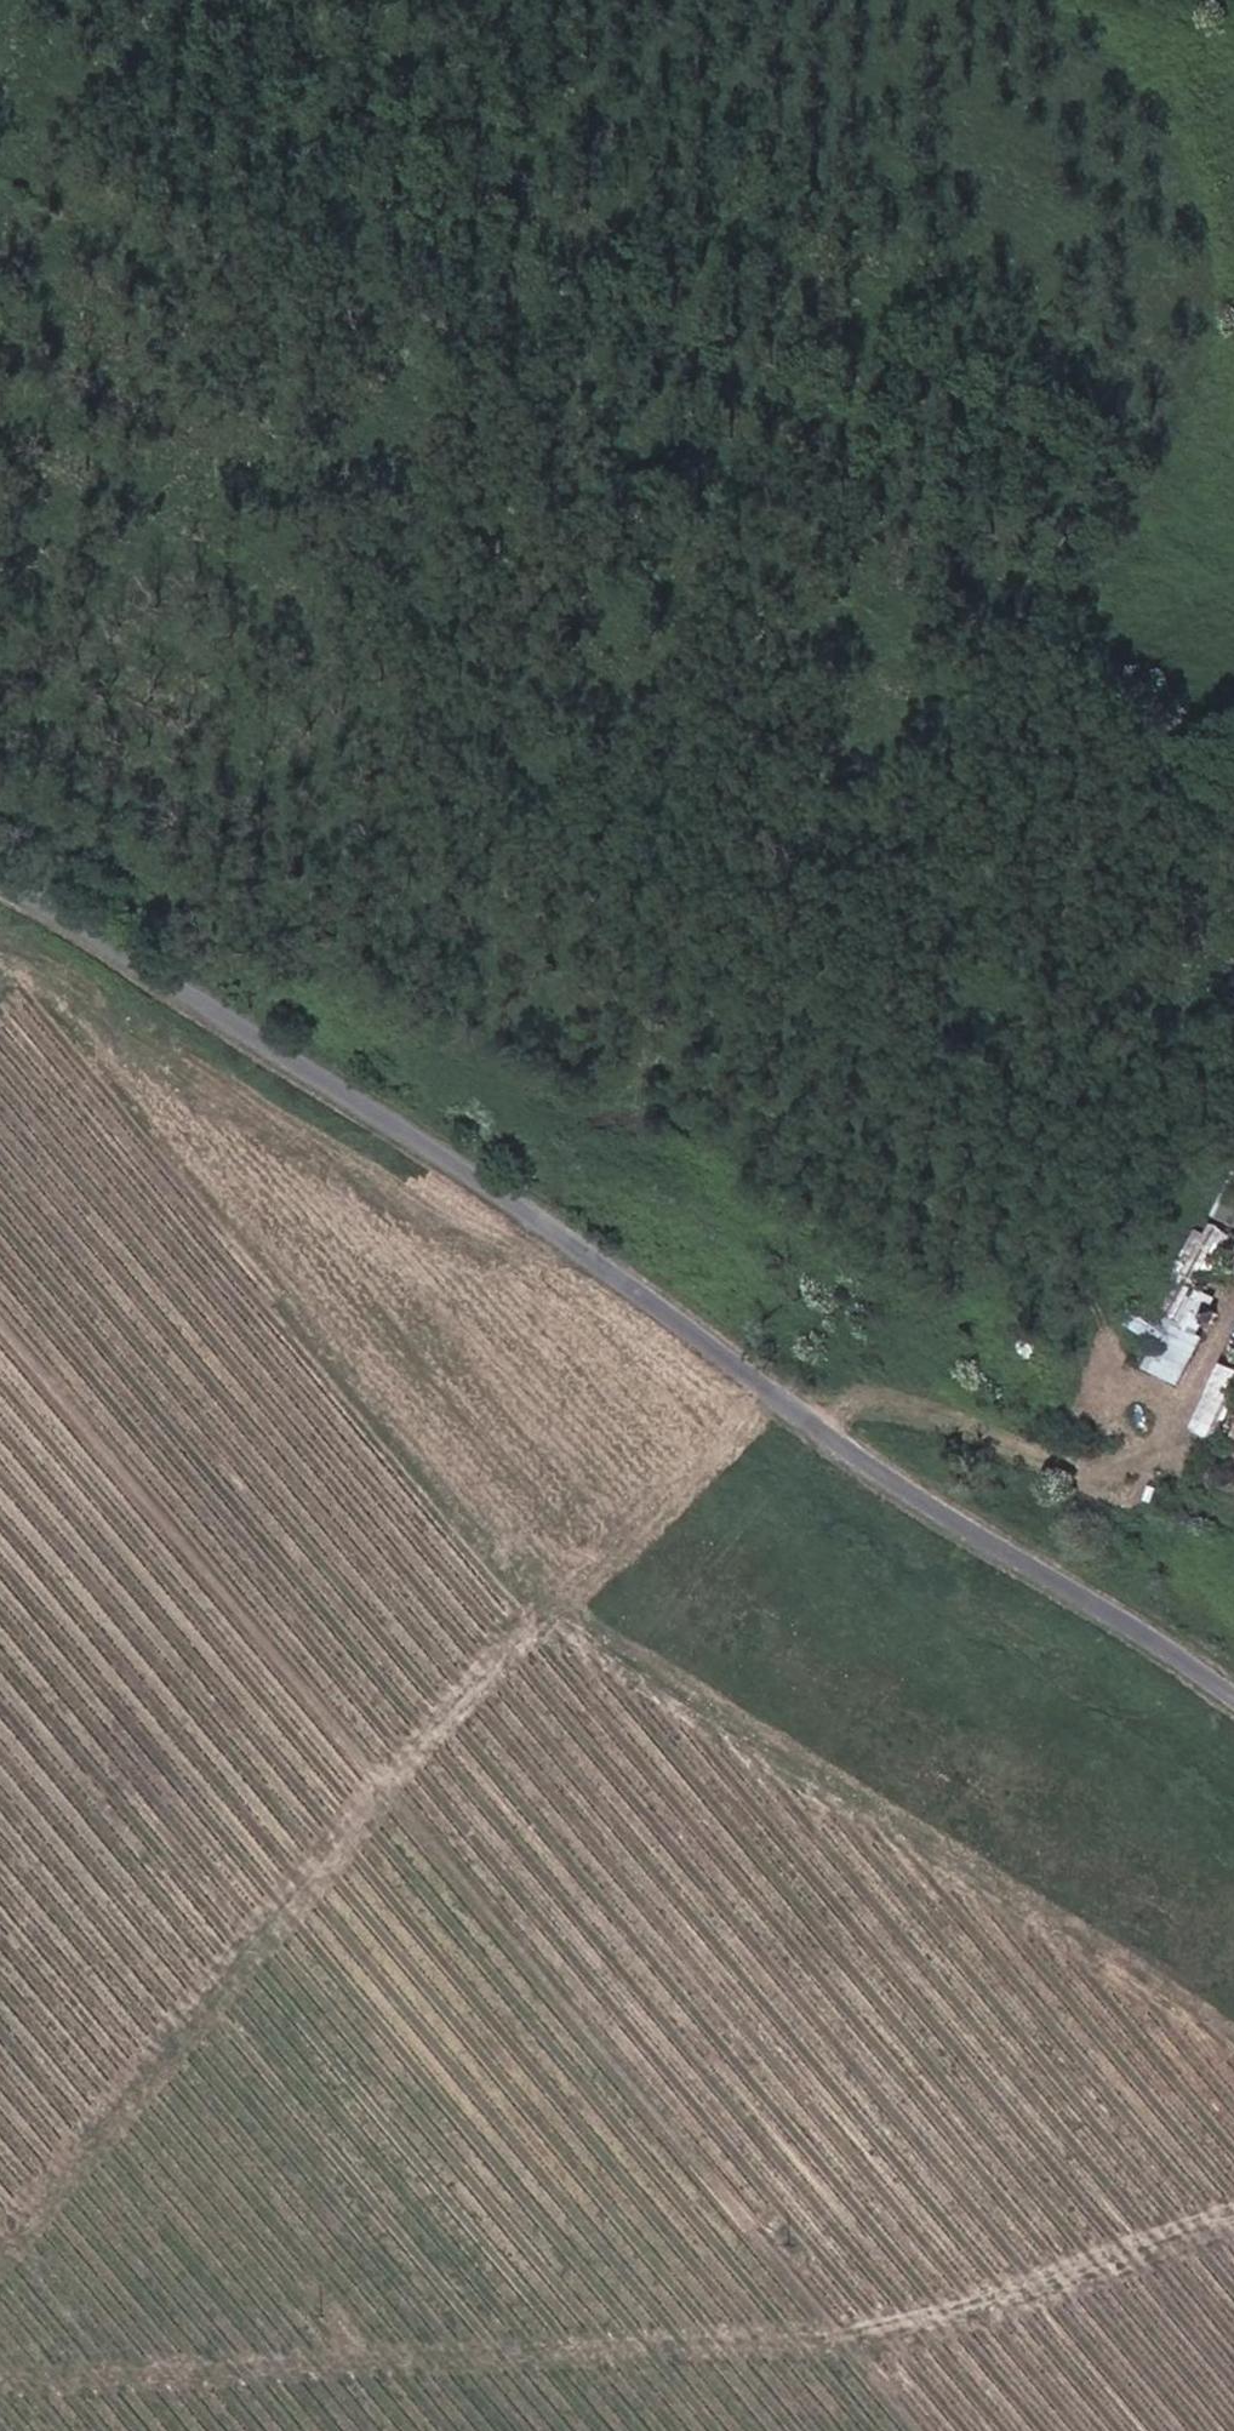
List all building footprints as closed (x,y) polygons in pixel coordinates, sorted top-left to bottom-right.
[(1165,1320),(1147,1369),(1185,1383),(1203,1334),(1165,1320)] [(1233,1390),(1233,1364),(1212,1356),(1185,1425),(1216,1437),(1233,1390)]
